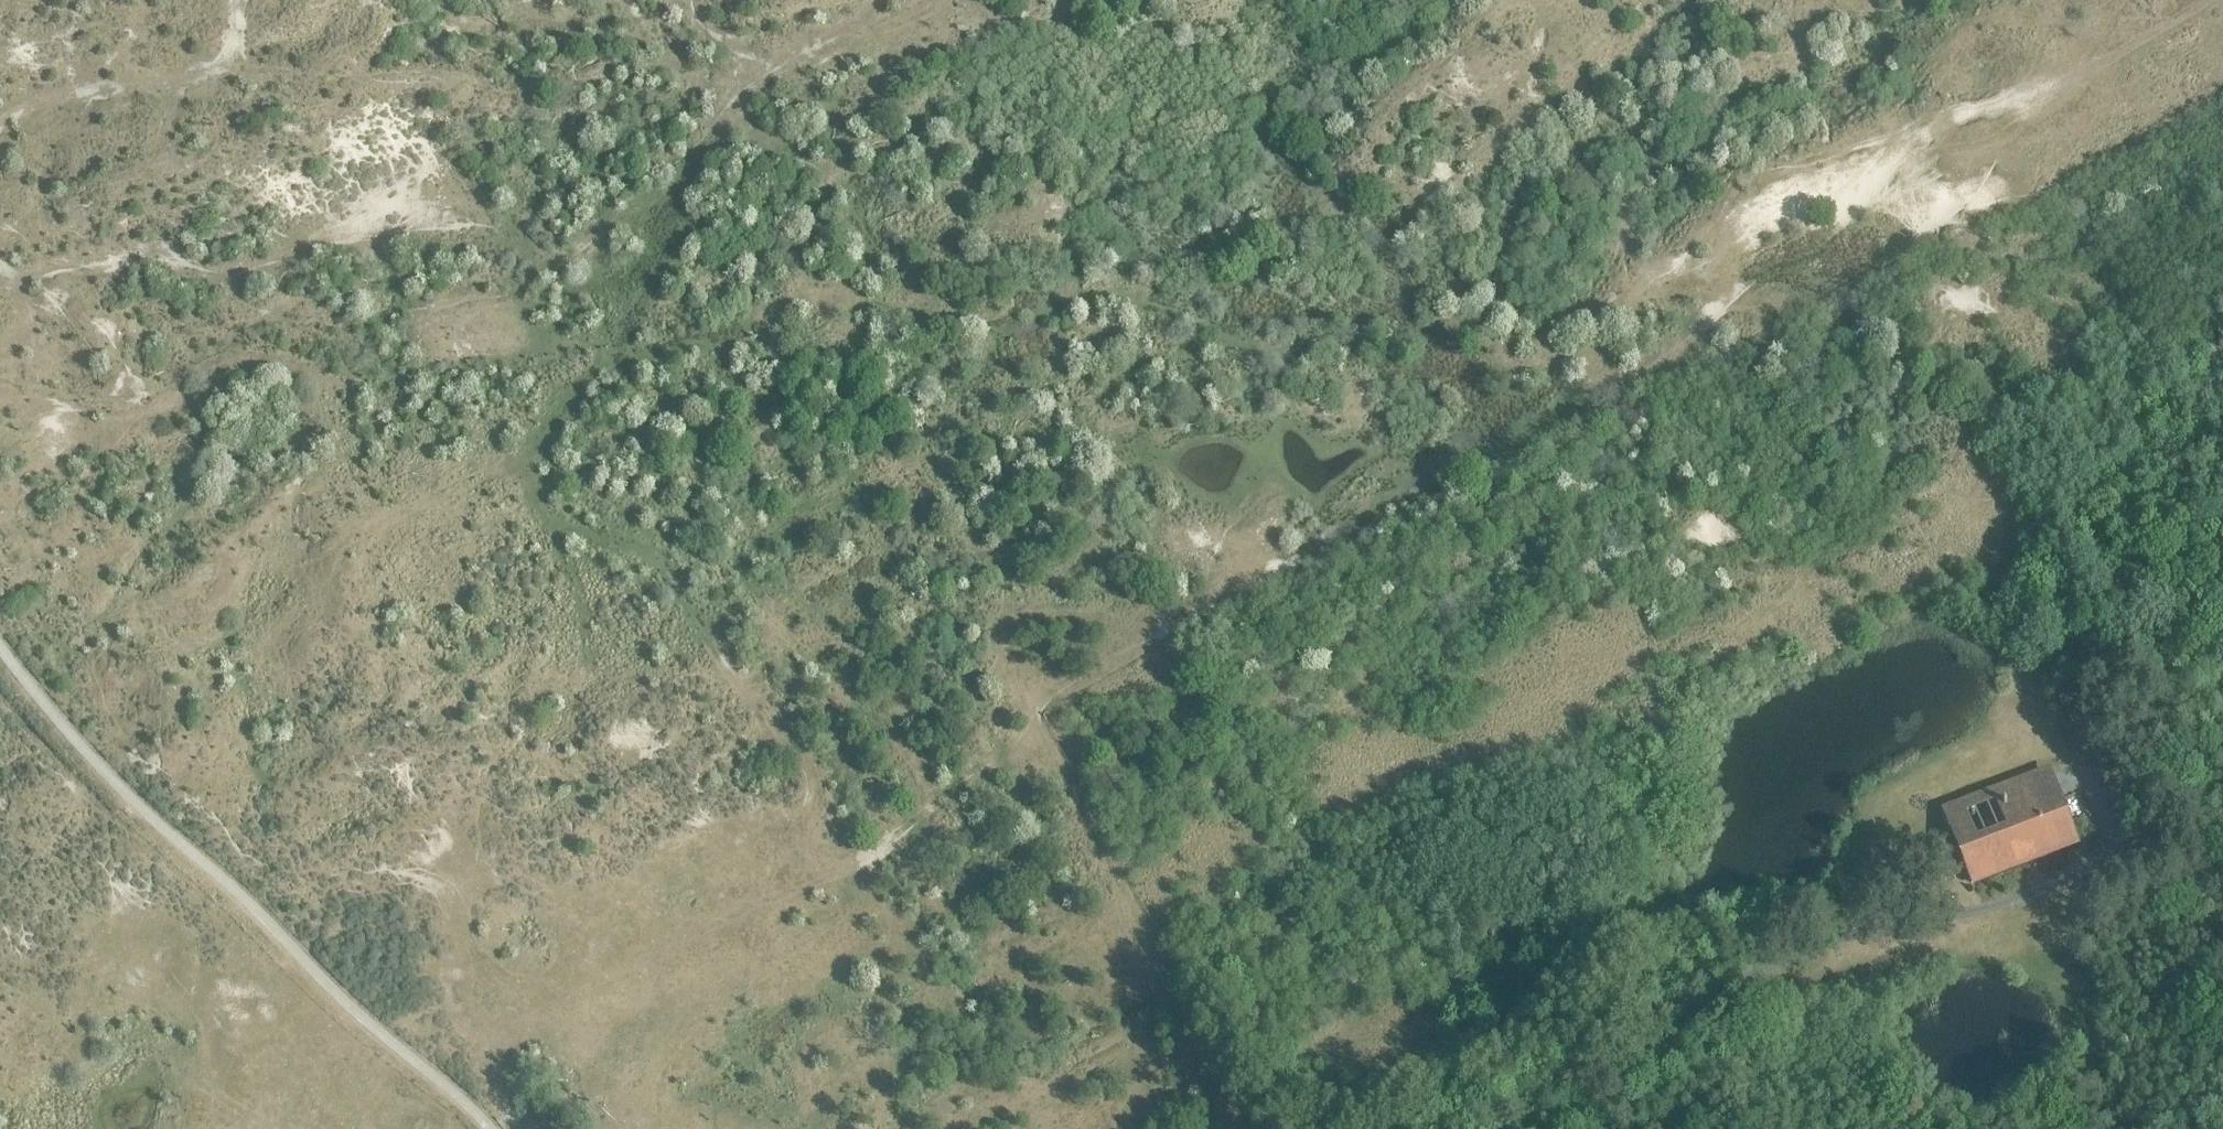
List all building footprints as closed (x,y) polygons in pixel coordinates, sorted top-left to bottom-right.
[(1944,818),(1971,888),(2076,848),(2050,778),(1944,818)]
